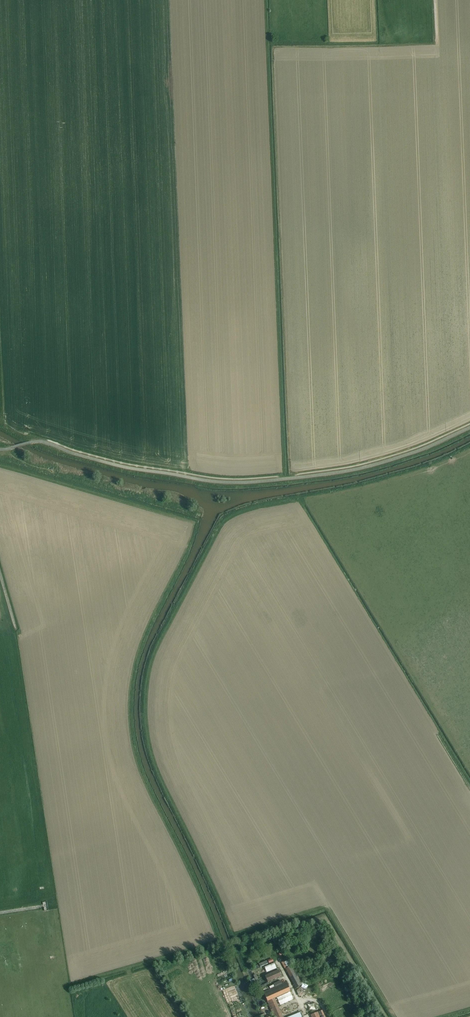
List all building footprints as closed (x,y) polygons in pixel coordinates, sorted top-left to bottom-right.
[(292,965),(285,968),(295,987),(302,984),(292,965)] [(265,976),(268,982),(281,976),(279,970),(265,976)]
